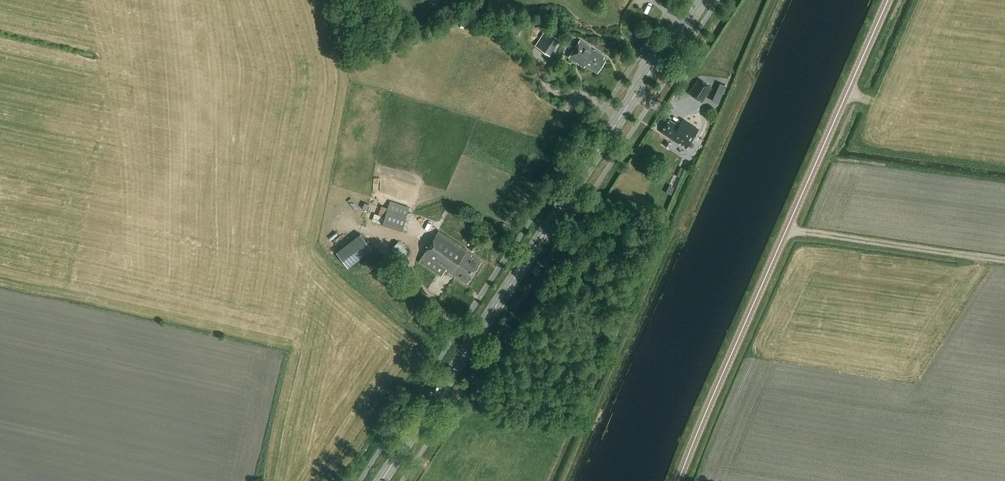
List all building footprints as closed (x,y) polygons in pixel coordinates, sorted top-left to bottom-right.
[(515,20),(514,33),(522,33),(523,21),(515,20)] [(550,32),(546,29),(535,45),(550,55),(561,39),(559,38),(561,34),(552,28),(550,32)] [(604,61),(606,57),(581,41),(570,59),(580,65),(582,63),(598,73),(605,61),(604,61)] [(699,79),(689,93),(702,102),(712,87),(699,79)] [(721,104),(725,95),(719,92),(714,101),(721,104)] [(686,148),(698,130),(683,120),(679,126),(670,120),(662,132),(686,148)] [(403,230),(410,207),(390,201),(388,207),(381,205),(376,223),(403,230)] [(467,284),(481,263),(472,257),(473,255),(467,252),(469,250),(440,232),(420,261),(444,276),(447,271),(467,284)] [(360,234),(337,252),(349,267),(373,249),(360,234)] [(408,251),(399,241),(390,249),(400,259),(408,251)] [(472,243),(469,248),(474,251),(478,246),(472,243)]
